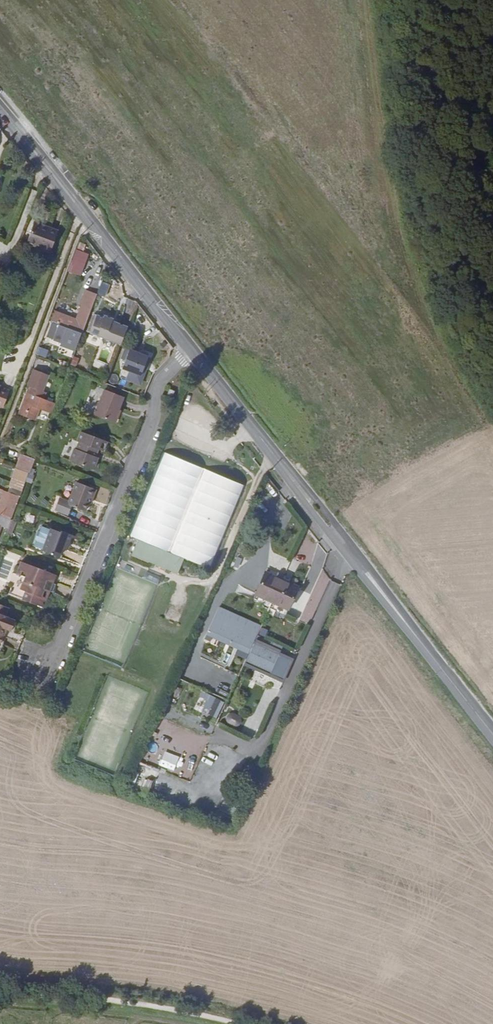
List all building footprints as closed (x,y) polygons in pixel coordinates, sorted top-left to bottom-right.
[(44,230),(45,228),(34,224),(27,244),(34,247),(33,249),(49,255),(57,235),(44,230)] [(72,255),(69,262),(84,267),(86,260),(72,255)] [(50,313),(48,319),(81,332),(91,307),(88,306),(80,303),(72,322),(50,313)] [(89,334),(96,317),(93,316),(86,333),(89,334)] [(120,346),(126,329),(116,324),(111,323),(112,320),(103,317),(102,319),(96,317),(89,334),(101,339),(117,345),(120,346)] [(65,359),(70,361),(81,333),(67,328),(66,329),(53,324),(48,335),(62,341),(65,333),(73,337),(65,359)] [(47,357),(49,350),(41,347),(39,355),(47,357)] [(129,351),(125,360),(121,369),(140,376),(147,358),(129,351)] [(38,407),(51,412),(54,404),(43,400),(46,392),(42,391),(48,374),(33,369),(27,386),(31,387),(28,394),(27,394),(18,416),(33,421),(38,407)] [(4,408),(10,391),(1,388),(1,386),(0,386),(0,407),(4,408)] [(119,396),(107,392),(104,391),(95,416),(114,423),(124,398),(119,396)] [(172,395),(167,393),(163,401),(169,403),(172,395)] [(106,444),(107,442),(81,433),(77,443),(80,444),(77,451),(74,450),(69,462),(93,471),(95,467),(98,459),(95,457),(98,450),(102,452),(106,444)] [(21,453),(15,467),(28,472),(33,458),(21,453)] [(8,491),(18,495),(26,473),(17,469),(8,491)] [(90,497),(93,498),(96,490),(76,483),(68,502),(59,499),(54,510),(67,515),(71,507),(84,511),(87,503),(90,497)] [(17,502),(19,496),(18,495),(8,491),(0,488),(0,492),(4,494),(0,503),(0,515),(10,519),(17,502)] [(10,519),(0,515),(0,526),(7,528),(10,519)] [(70,537),(71,534),(60,530),(59,531),(49,527),(47,535),(42,547),(41,550),(58,556),(62,548),(65,549),(70,537)] [(34,544),(42,547),(47,535),(37,531),(35,539),(36,539),(34,544)] [(176,573),(183,558),(169,552),(137,538),(131,554),(176,573)] [(51,590),(54,581),(50,579),(53,572),(22,561),(16,577),(24,580),(21,588),(27,590),(24,598),(45,606),(51,590)] [(252,598),(284,613),(296,587),(264,572),(257,585),(252,598)] [(144,580),(158,584),(160,576),(146,573),(144,580)] [(3,635),(1,632),(3,627),(6,628),(11,630),(15,619),(6,615),(10,607),(0,603),(0,642),(3,635)] [(208,629),(249,648),(251,644),(258,629),(216,610),(208,629)] [(247,652),(249,648),(208,629),(206,633),(247,652)] [(277,656),(251,644),(249,648),(247,652),(241,666),(267,677),(277,656)] [(199,697),(207,700),(202,711),(218,717),(224,701),(202,691),(199,697)] [(239,726),(243,717),(229,711),(225,720),(239,726)]
